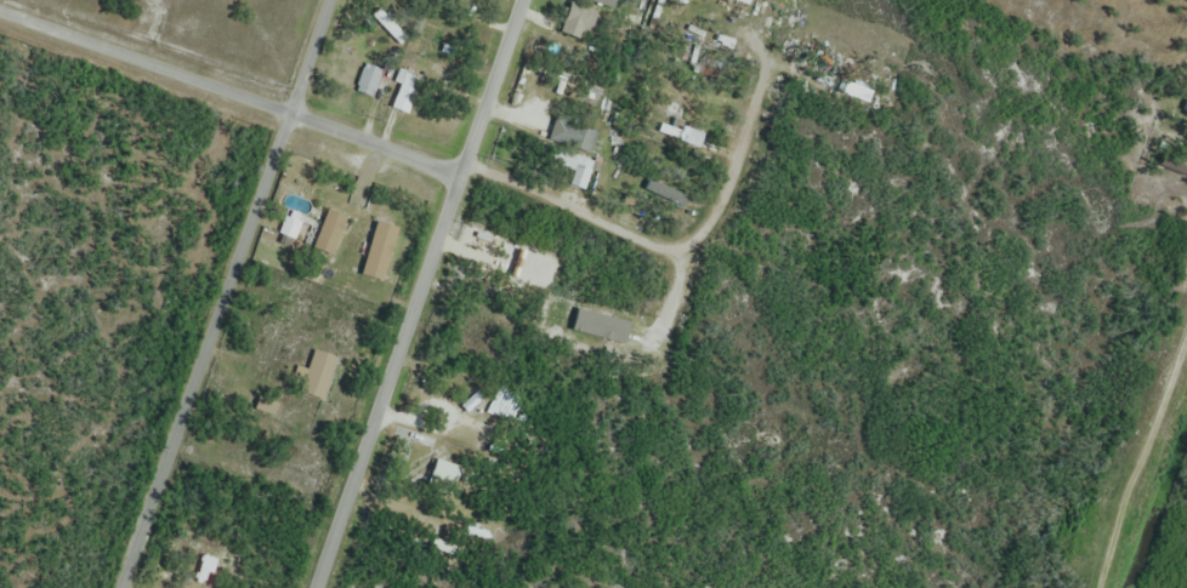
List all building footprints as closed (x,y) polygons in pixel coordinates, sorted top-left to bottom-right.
[(559,30),(582,43),(598,16),(575,3),(559,30)] [(393,69),(374,64),(365,94),(384,99),(393,69)] [(681,110),(673,108),(669,122),(677,124),(681,110)] [(549,140),(591,155),(599,132),(557,117),(549,140)] [(659,132),(696,152),(702,141),(665,121),(659,132)] [(315,250),(335,256),(346,217),(326,211),(315,250)] [(302,224),(287,218),(278,238),(294,244),(302,224)] [(327,402),(342,359),(315,350),(308,370),(299,367),(294,379),(302,382),(299,392),(327,402)] [(214,587),(215,587),(225,547),(206,542),(195,583),(214,587)]
